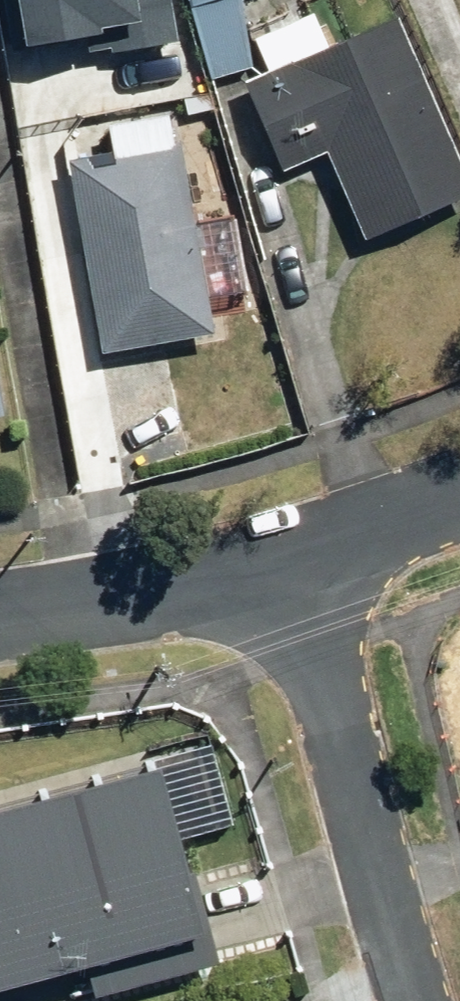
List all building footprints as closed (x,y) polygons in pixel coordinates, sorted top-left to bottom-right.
[(25,26),(59,21),(63,47),(162,31),(157,0),(21,0),(25,26)] [(213,84),(263,70),(244,0),(190,0),(213,84)] [(276,71),(254,80),(295,169),(337,150),(377,237),(459,199),(459,142),(401,13),(335,43),(321,13),(262,40),(276,71)] [(219,334),(189,161),(180,110),(114,122),(122,172),(79,179),(108,352),(219,334)] [(11,416),(0,356),(0,418),(11,416)] [(166,747),(0,798),(0,985),(219,918),(166,747)]
